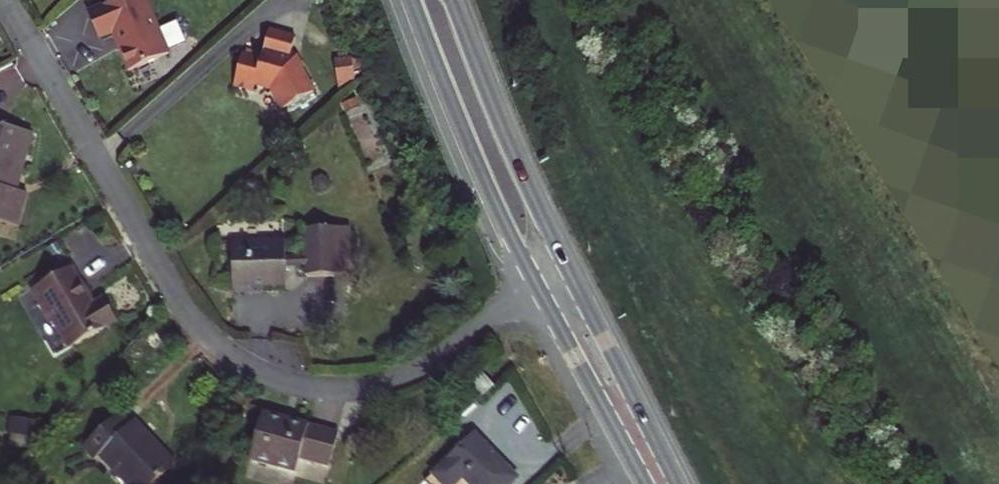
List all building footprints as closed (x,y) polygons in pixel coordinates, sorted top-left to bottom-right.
[(88,16),(101,44),(108,41),(111,47),(114,53),(111,55),(122,77),(163,58),(136,0),(124,0),(88,16)] [(284,41),(258,31),(251,49),(247,60),(228,53),(217,84),(237,90),(239,85),(255,86),(266,109),(303,91),(283,59),(277,57),(284,41)] [(361,75),(355,55),(337,60),(343,80),(361,75)] [(0,120),(0,220),(16,225),(25,192),(14,189),(17,178),(21,163),(26,164),(36,130),(0,120)] [(340,228),(306,226),(304,275),(339,277),(340,228)] [(289,292),(287,253),(286,238),(253,239),(254,254),(238,254),(237,293),(266,293),(289,292)] [(87,263),(42,290),(77,350),(130,320),(117,299),(110,303),(101,287),(87,263)] [(457,389),(470,405),(488,389),(474,373),(457,389)] [(323,466),(332,435),(301,427),(257,415),(245,459),(292,471),(295,458),(323,466)] [(121,430),(109,416),(76,447),(89,461),(96,454),(124,483),(146,483),(163,468),(145,449),(150,445),(138,433),(129,423),(121,430)] [(467,441),(426,480),(429,483),(508,483),(487,462),(467,441)]
